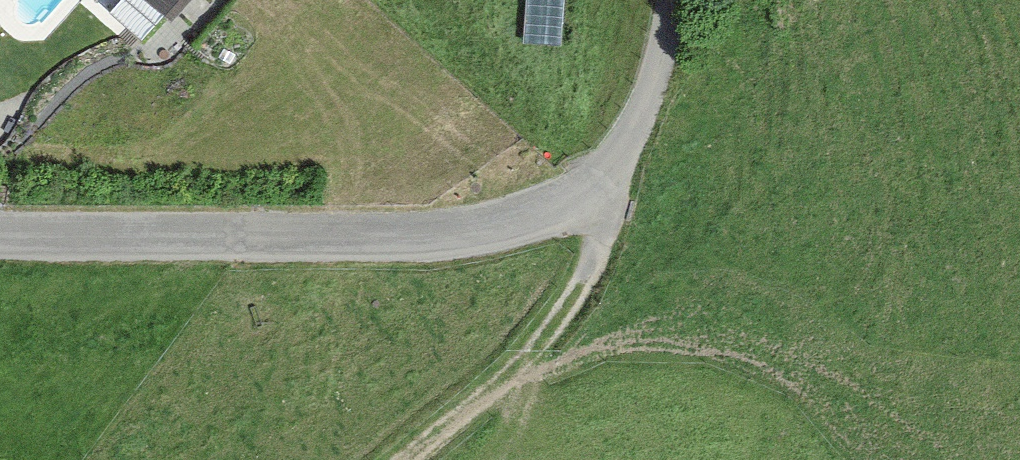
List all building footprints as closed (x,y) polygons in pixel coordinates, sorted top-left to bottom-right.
[(104,18),(144,52),(193,0),(122,0),(104,18)]
